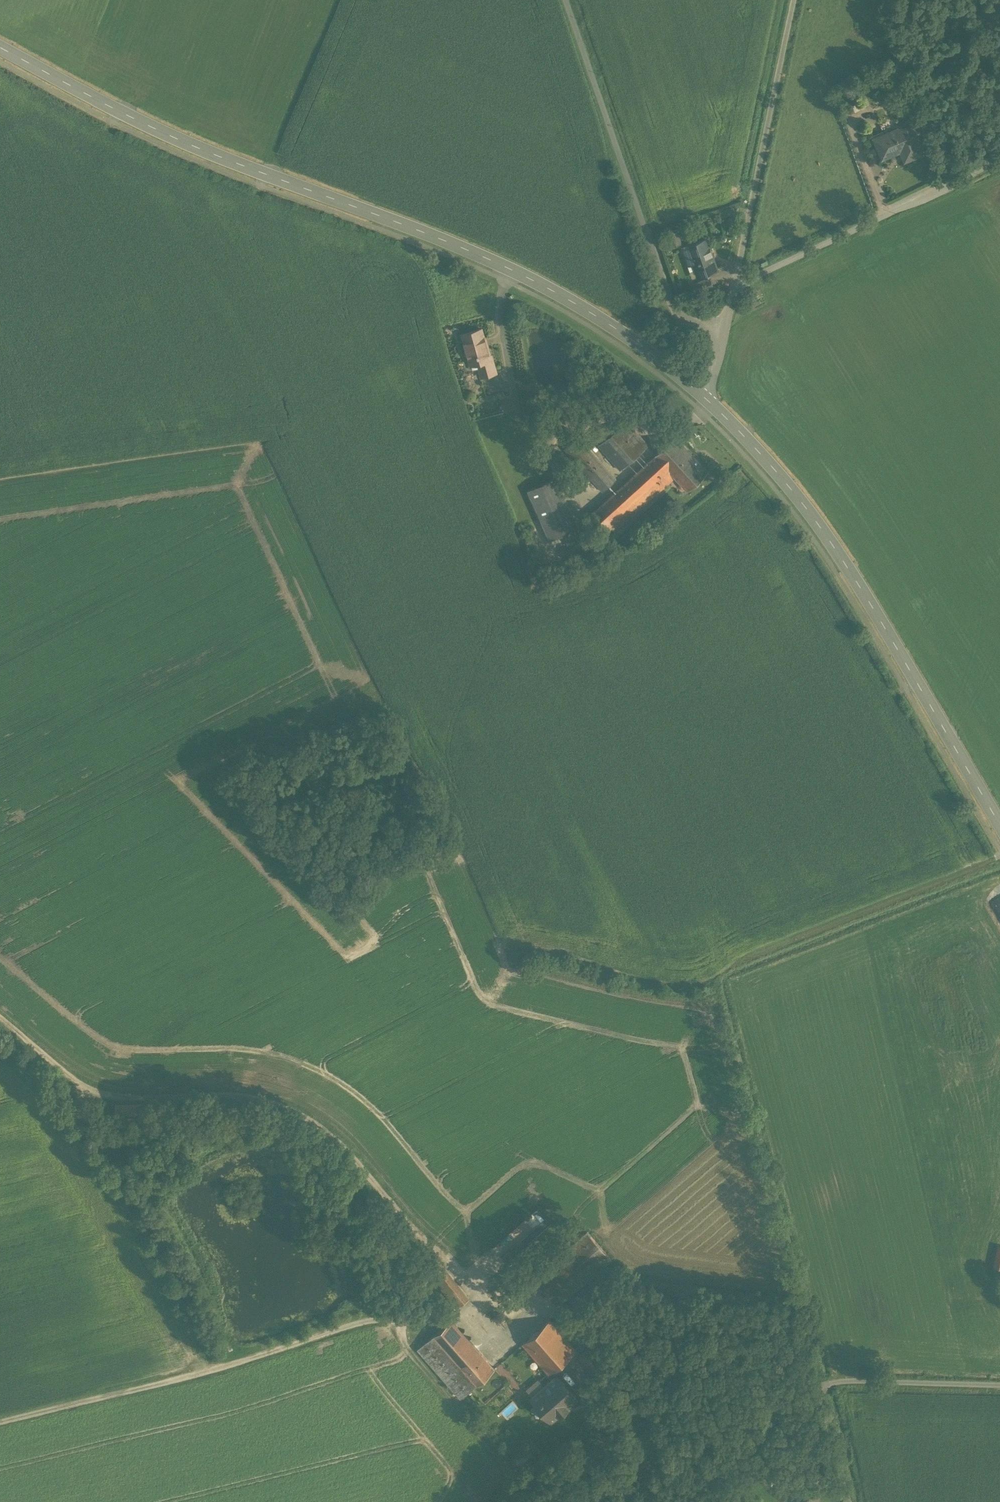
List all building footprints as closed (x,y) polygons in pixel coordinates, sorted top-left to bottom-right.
[(910,75),(902,58),(894,61),(902,78),(910,75)] [(911,122),(898,127),(899,129),(873,140),(881,160),(907,149),(911,159),(924,154),(911,122)] [(671,243),(682,240),(679,229),(668,231),(671,243)] [(706,238),(698,241),(696,240),(691,241),(690,243),(683,246),(689,264),(693,262),(698,275),(717,269),(716,268),(715,269),(711,256),(712,256),(706,238)] [(713,286),(710,278),(694,283),(697,291),(713,286)] [(481,328),(462,333),(466,348),(465,350),(466,354),(468,355),(469,359),(478,356),(480,362),(492,358),(492,355),(489,356),(481,328)] [(480,362),(477,362),(481,376),(496,372),(492,358),(480,362)] [(662,409),(648,403),(643,412),(658,418),(662,409)] [(606,411),(583,414),(584,424),(607,420),(606,411)] [(626,418),(598,445),(620,469),(648,442),(626,418)] [(706,470),(675,436),(655,455),(674,476),(686,489),(706,470)] [(614,478),(577,437),(565,448),(602,489),(614,478)] [(655,455),(590,515),(603,529),(611,522),(617,528),(656,491),(657,493),(674,476),(655,455)] [(557,476),(529,488),(550,537),(578,525),(557,476)] [(528,1224),(531,1228),(547,1219),(541,1208),(520,1220),(524,1227),(528,1224)] [(541,1292),(522,1284),(519,1291),(538,1299),(541,1292)] [(494,1368),(451,1319),(432,1335),(475,1384),(494,1368)] [(549,1319),(523,1342),(549,1371),(575,1348),(549,1319)] [(475,1384),(432,1335),(418,1348),(461,1397),(475,1384)] [(605,1363),(591,1345),(579,1355),(593,1373),(605,1363)] [(557,1374),(531,1396),(551,1419),(559,1412),(559,1413),(569,1404),(576,1397),(557,1374)] [(541,1416),(530,1429),(547,1443),(558,1431),(541,1416)] [(741,1472),(728,1499),(734,1501),(746,1475),(741,1472)]
